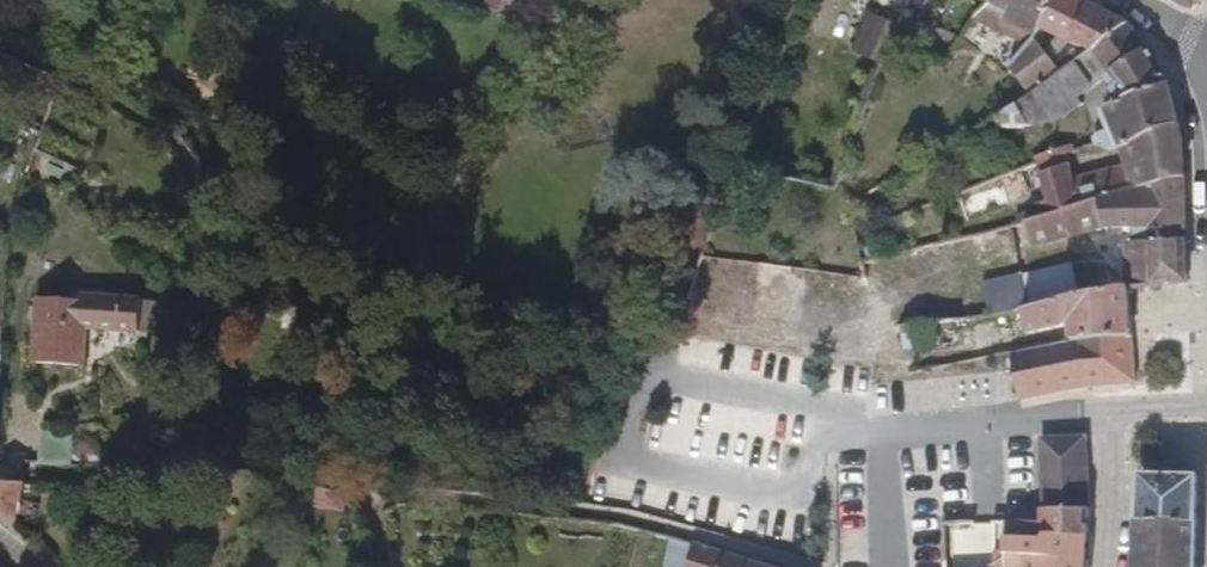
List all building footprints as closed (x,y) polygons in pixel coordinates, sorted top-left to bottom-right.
[(990,2),(1009,10),(1003,19),(1034,35),(1039,25),(1070,40),(1089,3),(1082,0),(991,0),(990,2)] [(990,2),(975,20),(1025,45),(1033,36),(1034,35),(1003,19),(1009,10),(990,2)] [(1104,11),(1089,3),(1070,40),(1092,50),(1128,23),(1104,11)] [(852,48),(870,56),(886,20),(869,13),(852,48)] [(1146,48),(1128,23),(1092,50),(1109,73),(1146,48)] [(1033,36),(1025,45),(1009,65),(1029,94),(1060,72),(1033,36)] [(1119,147),(1180,127),(1168,84),(1146,48),(1109,73),(1092,50),(1071,65),(1060,72),(1029,94),(994,118),(1000,127),(1052,123),(1081,103),(1080,97),(1102,77),(1119,103),(1099,110),(1105,129),(1095,133),(1093,138),(1094,146),(1119,147)] [(1131,191),(1184,178),(1180,127),(1119,147),(1124,165),(1072,179),(1065,156),(1063,147),(1033,157),(1034,164),(1045,201),(1030,206),(1034,221),(1131,191)] [(1063,147),(1065,156),(1076,152),(1073,144),(1063,147)] [(1124,242),(1133,286),(1187,279),(1185,227),(1184,178),(1131,191),(1034,221),(1027,223),(1034,248),(1104,230),(1131,229),(1132,242),(1124,242)] [(984,285),(990,320),(1016,316),(1009,281),(984,285)] [(1072,340),(1133,336),(1133,310),(1133,286),(1071,297),(1028,309),(1021,310),(1024,334),(1070,326),(1072,340)] [(141,300),(79,295),(78,301),(36,298),(30,363),(83,367),(87,330),(139,333),(141,300)] [(1032,396),(1081,388),(1133,385),(1133,358),(1133,336),(1072,340),(1009,353),(1017,399),(1032,396)] [(1087,435),(1036,437),(1042,511),(1091,508),(1089,472),(1087,435)] [(74,467),(102,466),(96,444),(70,445),(74,467)] [(1139,475),(1137,523),(1198,526),(1198,503),(1199,478),(1191,477),(1139,475)] [(15,528),(24,488),(0,487),(0,516),(15,528)] [(343,510),(347,495),(318,487),(315,505),(343,510)] [(1059,536),(1087,534),(1088,509),(1042,511),(1042,523),(1032,522),(1032,538),(1058,537),(1059,536)] [(1008,523),(1007,540),(1032,538),(1032,522),(1008,523)] [(1135,566),(1196,566),(1198,526),(1137,523),(1135,566)] [(1007,559),(1084,560),(1087,534),(1059,536),(1058,537),(1032,538),(1007,540),(1007,559)] [(670,538),(663,566),(688,566),(693,545),(670,538)] [(743,560),(721,553),(693,545),(688,566),(766,566),(743,560)]
